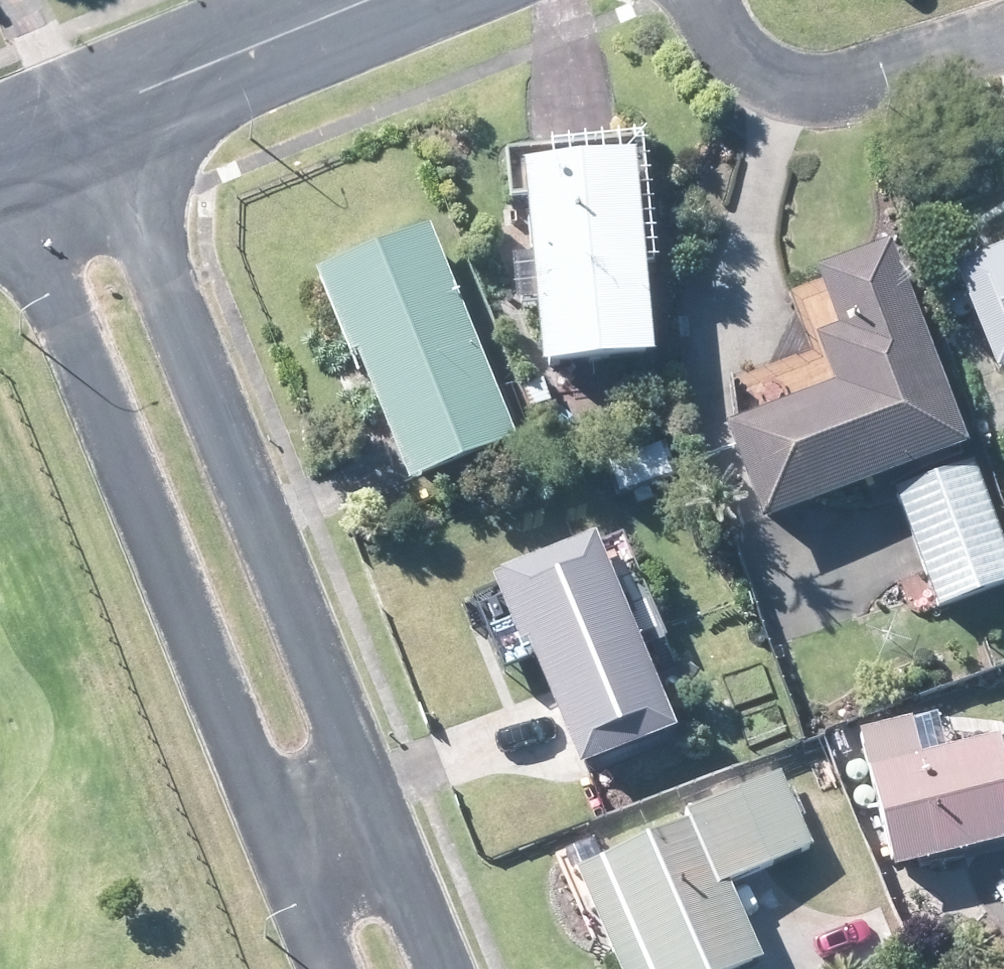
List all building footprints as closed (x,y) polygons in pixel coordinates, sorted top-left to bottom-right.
[(633,190),(630,156),(615,157),(613,138),(546,144),(547,150),(548,160),(521,163),(524,196),(528,261),(508,262),(511,305),(532,302),(537,363),(602,358),(647,355),(633,190)] [(407,481),(515,438),(428,223),(315,269),(350,356),(356,354),(407,481)] [(881,474),(962,443),(885,242),(814,269),(836,327),(814,337),(832,386),(726,427),(761,521),(818,498),(851,485),(881,474)] [(952,270),(994,374),(1003,370),(1003,249),(952,270)] [(529,406),(550,397),(540,376),(520,385),(529,406)] [(986,589),(1003,583),(1003,553),(974,463),(896,489),(936,607),(956,600),(986,589)] [(639,647),(596,543),(591,534),(488,577),(492,586),(517,644),(523,642),(530,657),(543,690),(575,768),(672,728),(655,686),(649,673),(639,647)] [(1003,839),(1003,772),(995,736),(914,756),(912,748),(866,760),(892,866),(1003,839)] [(759,866),(811,844),(780,771),(684,811),(689,820),(576,867),(611,952),(618,968),(738,968),(759,960),(726,880),(759,866)]
